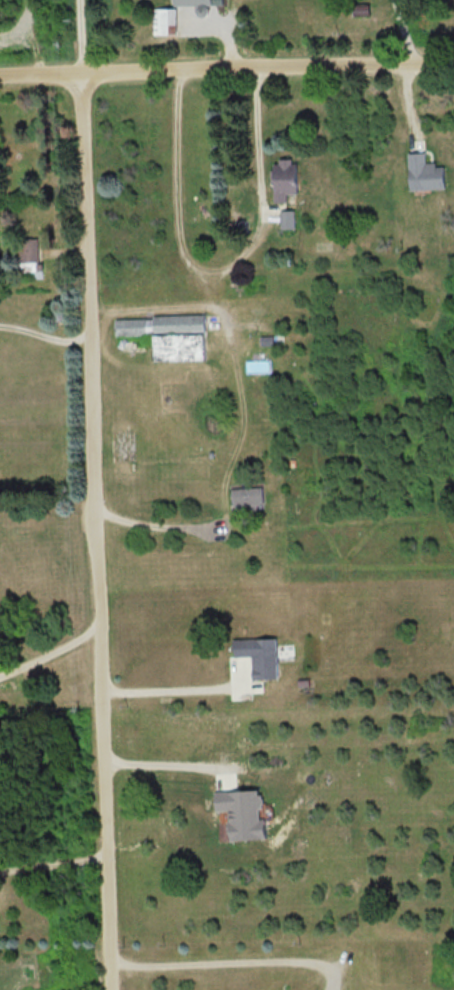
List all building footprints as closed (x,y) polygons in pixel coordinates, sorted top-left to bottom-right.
[(369,3),(353,3),(353,14),(369,14),(369,3)] [(153,7),(153,32),(176,32),(176,7),(153,7)] [(409,188),(445,187),(444,162),(426,162),(426,151),(408,151),(409,188)] [(292,192),(296,192),(296,158),(273,158),(273,200),(292,200),(292,192)] [(295,209),(281,209),(281,226),(295,226),(295,209)] [(39,237),(20,237),(20,270),(39,270),(39,237)] [(153,358),(206,358),(205,314),(115,315),(115,333),(152,332),(153,358)] [(264,486),(231,486),(231,502),(264,502),(264,486)] [(232,637),(232,654),(251,654),(251,677),(276,677),(276,637),(232,637)]
